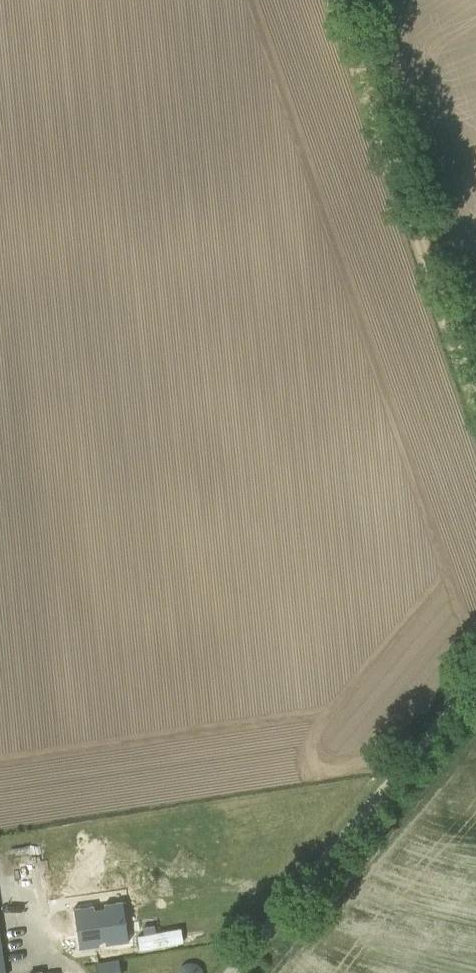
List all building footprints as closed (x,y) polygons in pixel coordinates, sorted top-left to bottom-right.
[(47,847),(54,900),(136,889),(130,837),(47,847)] [(76,907),(82,949),(100,946),(99,942),(104,941),(105,945),(125,942),(119,900),(103,903),(103,908),(95,910),(94,904),(76,907)] [(107,961),(109,972),(121,972),(118,959),(107,961)] [(202,962),(182,962),(182,972),(202,972),(202,962)]
